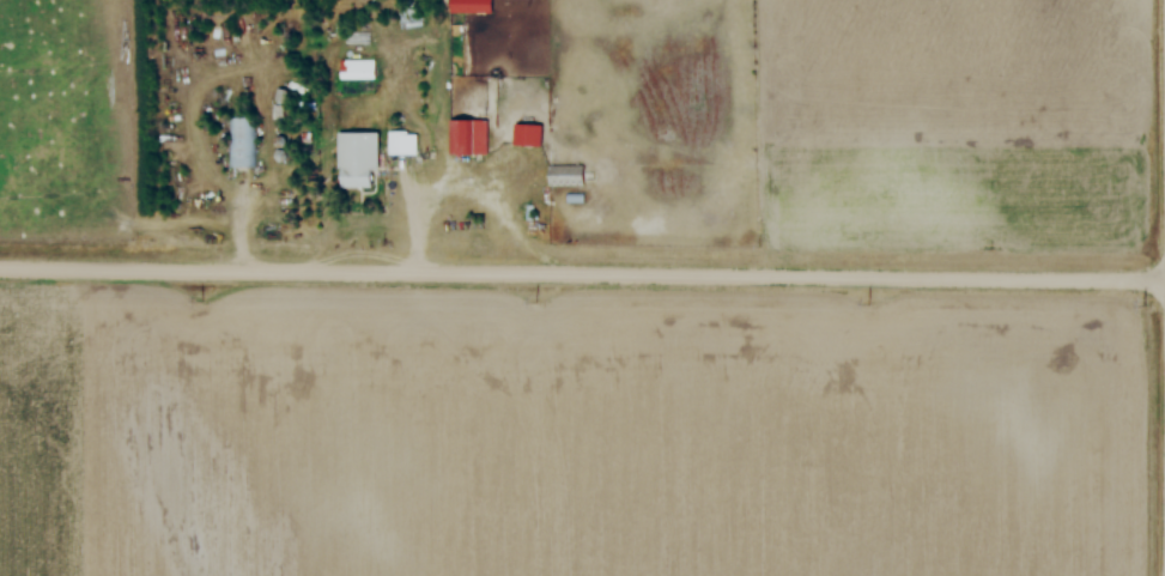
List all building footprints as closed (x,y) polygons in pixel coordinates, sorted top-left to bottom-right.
[(449,12),(493,12),(493,0),(449,0),(449,12)] [(342,31),(344,43),(368,42),(368,30),(342,31)] [(439,32),(439,51),(448,51),(448,32),(439,32)] [(340,60),(340,77),(372,77),(372,60),(340,60)] [(275,90),(275,103),(287,103),(287,90),(275,90)] [(227,122),(226,165),(249,166),(250,122),(227,122)] [(451,122),(451,154),(486,154),(486,122),(451,122)] [(515,126),(515,145),(538,144),(538,126),(515,126)] [(390,133),(390,153),(414,152),(413,135),(405,137),(405,132),(390,133)] [(341,134),(341,169),(345,169),(345,188),(372,188),(372,169),(376,169),(376,133),(341,134)] [(548,166),(547,186),(583,187),(583,166),(548,166)] [(568,195),(568,204),(584,204),(583,195),(568,195)]
